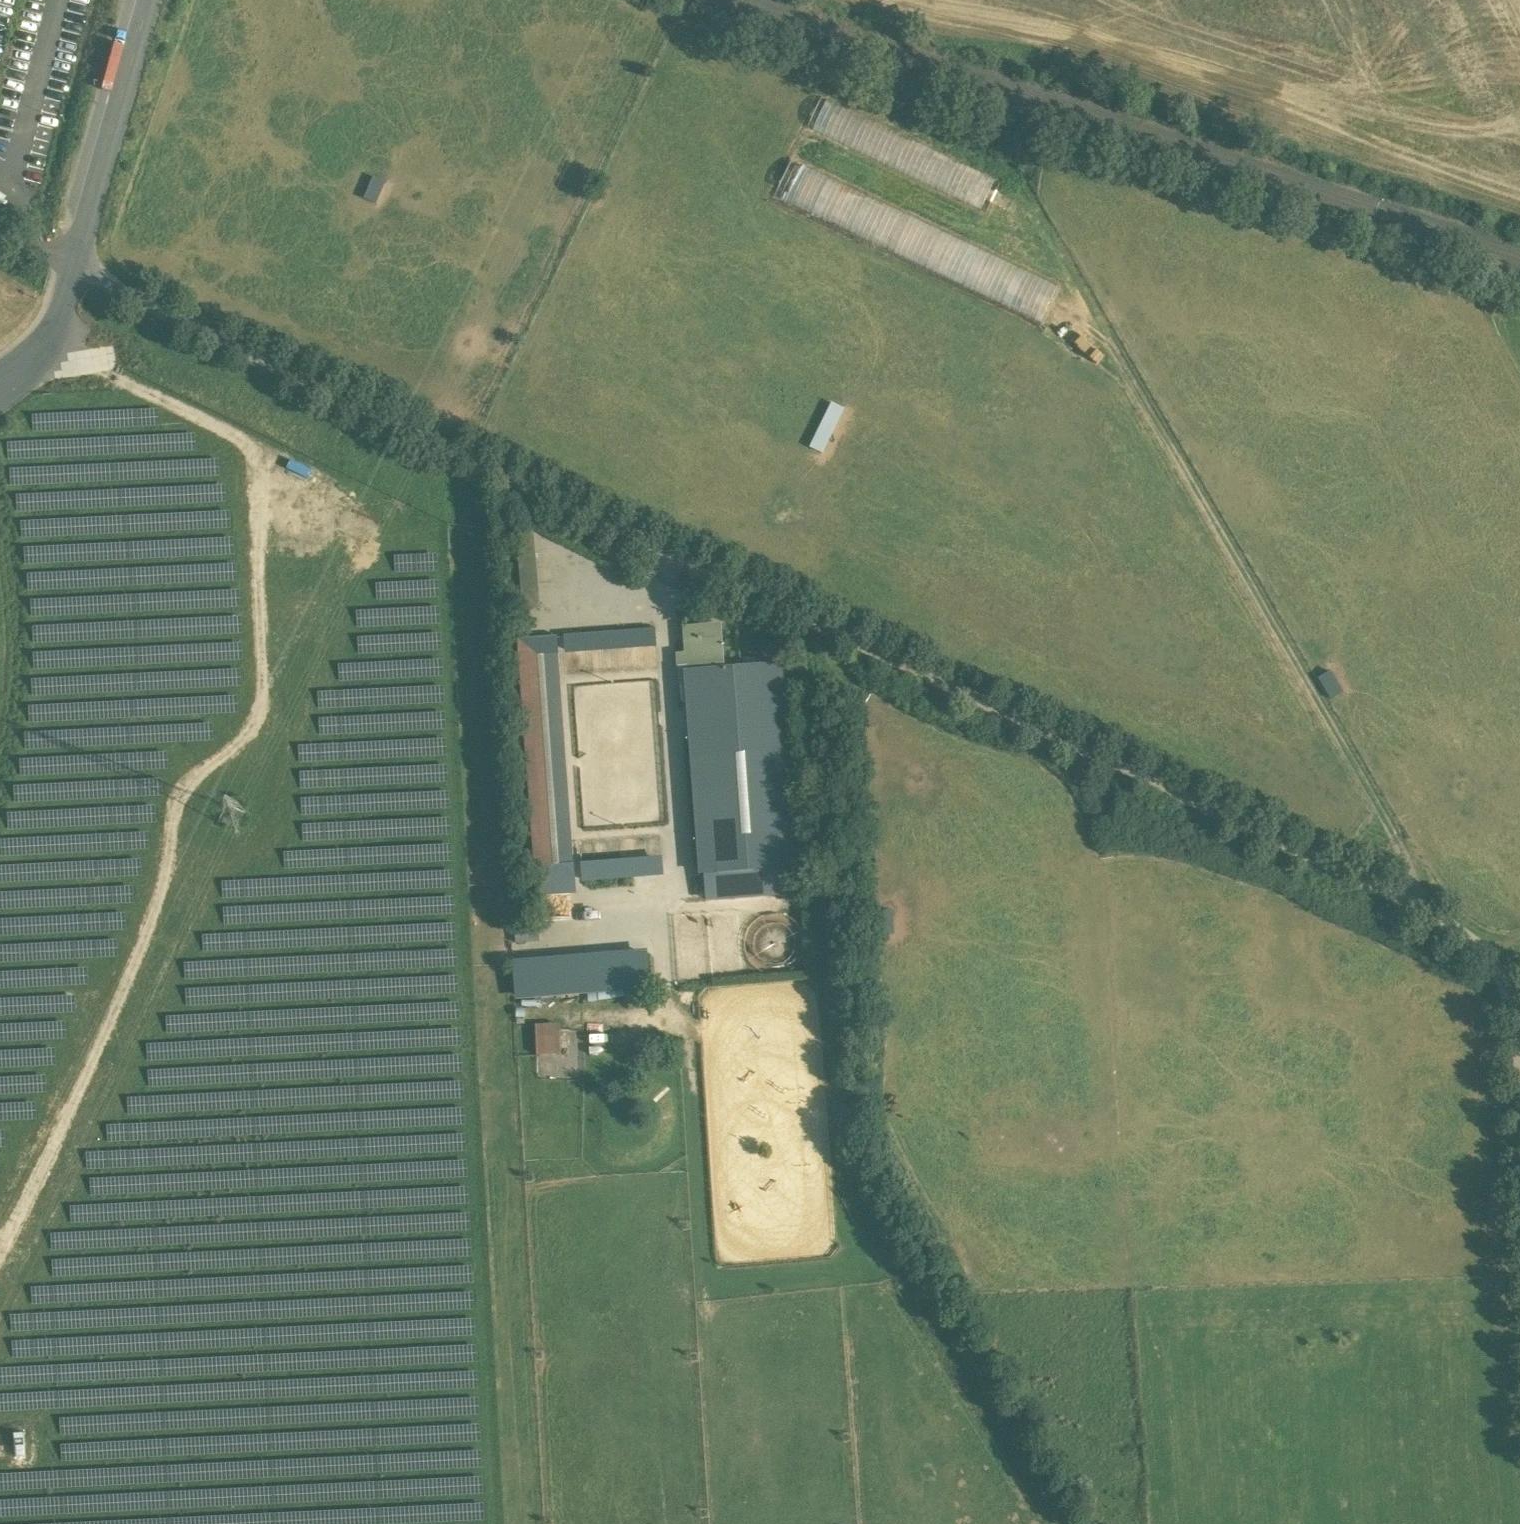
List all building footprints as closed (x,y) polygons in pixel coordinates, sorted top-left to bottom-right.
[(86,71),(78,120),(108,125),(116,76),(86,71)] [(822,100),(808,129),(986,212),(1000,182),(822,100)] [(793,161),(776,197),(1042,324),(1059,288),(793,161)] [(833,399),(814,447),(828,452),(847,404),(833,399)] [(700,638),(698,639),(698,640),(686,641),(687,655),(678,656),(679,667),(693,666),(693,672),(723,669),(719,626),(699,628),(700,638)] [(655,631),(565,637),(566,650),(655,644),(655,631)] [(556,638),(519,641),(537,884),(574,881),(573,868),(550,870),(533,653),(558,651),(556,638)] [(693,672),(688,672),(691,705),(781,698),(779,665),(723,669),(693,672)] [(781,698),(691,705),(690,706),(703,875),(795,868),(783,698),(781,699),(781,698)] [(662,861),(581,867),(582,880),(662,874),(662,861)] [(580,956),(515,961),(519,997),(583,991),(580,956)] [(453,995),(452,972),(438,973),(439,996),(453,995)] [(535,1023),(537,1053),(562,1051),(560,1021),(535,1023)]
